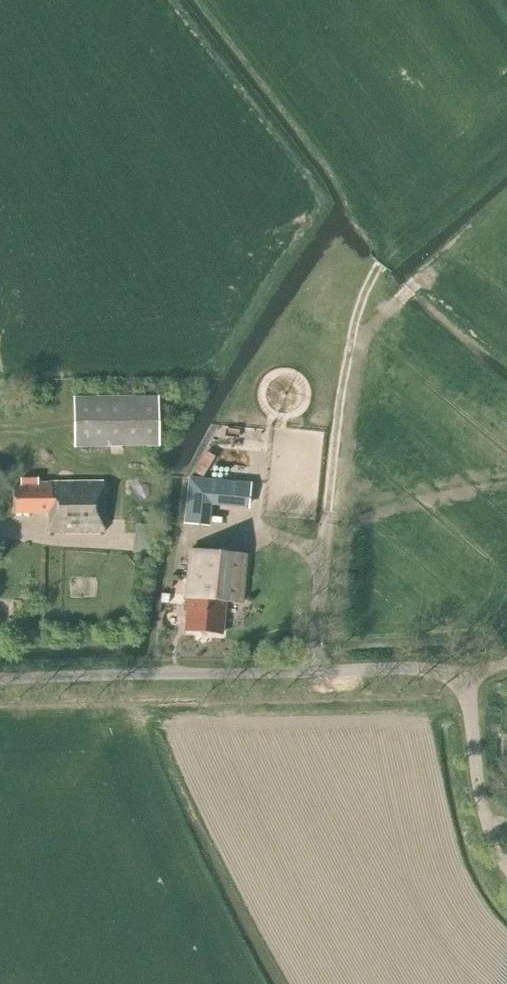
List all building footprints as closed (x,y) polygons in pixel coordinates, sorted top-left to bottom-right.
[(74,446),(158,446),(158,397),(74,397),(74,446)] [(247,505),(249,483),(187,477),(183,523),(204,525),(207,501),(247,505)] [(37,482),(37,479),(20,479),(20,487),(12,487),(13,513),(48,512),(48,532),(104,531),(103,481),(37,482)] [(152,554),(154,525),(133,523),(131,553),(152,554)] [(240,603),(245,554),(190,549),(184,611),(187,611),(185,631),(221,634),(224,602),(240,603)]
